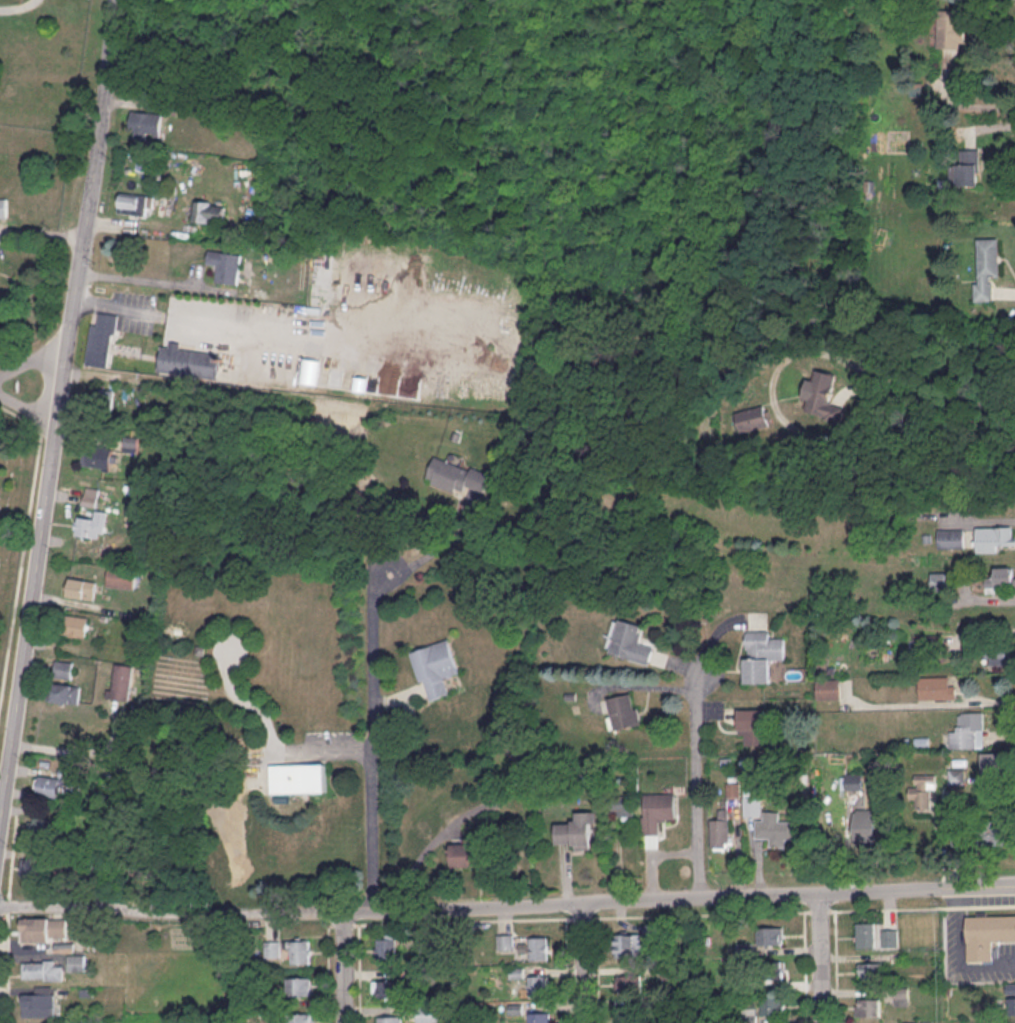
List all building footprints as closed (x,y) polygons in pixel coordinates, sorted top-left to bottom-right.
[(964,9),(939,9),(939,47),(964,47),(964,9)] [(149,133),(158,136),(163,116),(135,107),(127,134),(147,140),(149,133)] [(957,186),(980,186),(980,149),(957,149),(957,186)] [(120,212),(151,216),(154,196),(122,193),(120,212)] [(9,218),(0,218),(0,199),(9,199),(9,218)] [(224,222),(224,201),(195,201),(195,222),(224,222)] [(999,238),(978,238),(979,281),(975,281),(975,301),(993,301),(992,276),(1000,276),(999,238)] [(242,253),(210,250),(208,265),(218,266),(217,281),(238,283),(242,253)] [(114,339),(118,312),(99,310),(98,324),(91,323),(86,365),(105,367),(106,363),(218,377),(221,353),(114,339)] [(300,382),(318,385),(322,360),(304,357),(300,382)] [(836,372),(814,369),(807,414),(843,419),(845,405),(832,403),(836,372)] [(740,432),(772,425),(767,405),(735,412),(740,432)] [(116,466),(114,445),(82,449),(84,469),(116,466)] [(425,479),(462,494),(466,484),(486,492),(492,475),(435,454),(425,479)] [(97,505),(97,488),(83,488),(83,505),(97,505)] [(74,534),(103,538),(107,511),(97,510),(95,518),(77,516),(74,534)] [(975,527),(975,549),(1014,549),(1014,527),(975,527)] [(938,547),(964,547),(964,529),(938,529),(938,547)] [(108,586),(135,587),(136,568),(109,566),(108,586)] [(1013,566),(996,566),(996,577),(985,577),(985,592),(999,592),(999,585),(1013,585),(1013,566)] [(931,572),(931,589),(946,589),(946,572),(931,572)] [(95,598),(96,579),(69,578),(68,597),(95,598)] [(87,636),(89,616),(66,614),(64,634),(87,636)] [(655,646),(640,642),(644,625),(616,617),(607,652),(650,663),(655,646)] [(745,682),(774,682),(774,660),(786,660),(786,639),(773,638),(773,630),(746,630),(745,682)] [(412,650),(427,701),(450,694),(446,678),(460,674),(449,639),(412,650)] [(1008,664),(1008,652),(988,652),(988,664),(1008,664)] [(54,678),(72,678),(73,661),(55,660),(54,678)] [(134,665),(113,663),(109,697),(130,699),(134,665)] [(954,698),(954,676),(920,676),(920,698),(954,698)] [(841,698),(841,678),(816,678),(816,698),(841,698)] [(81,685),(53,682),(51,700),(79,703),(81,685)] [(613,729),(642,724),(636,693),(607,698),(613,729)] [(766,708),(739,708),(739,734),(747,734),(747,744),(766,744),(766,708)] [(983,712),(961,712),(960,725),(950,725),(950,747),(983,747),(983,712)] [(983,752),(983,777),(1013,777),(1013,752),(983,752)] [(326,764),(270,764),(270,791),(326,791),(326,764)] [(861,773),(846,773),(846,788),(861,788),(861,773)] [(36,794),(60,797),(63,778),(39,774),(36,794)] [(932,774),(911,774),(911,807),(932,807),(932,774)] [(643,793),(643,834),(662,834),(662,821),(676,821),(676,793),(643,793)] [(633,795),(612,795),(612,815),(633,815),(633,795)] [(744,814),(761,814),(761,796),(744,796),(744,814)] [(720,818),(711,818),(711,841),(730,841),(730,809),(720,809),(720,818)] [(879,809),(854,809),(854,833),(879,833),(879,809)] [(781,811),(764,810),(764,819),(756,819),(756,837),(770,837),(770,846),(789,846),(789,838),(796,838),(796,821),(781,821),(781,811)] [(556,822),(556,842),(574,842),(574,848),(593,848),(592,821),(597,821),(597,811),(577,811),(577,822),(556,822)] [(983,825),(983,845),(1009,845),(1009,825),(983,825)] [(478,867),(478,842),(450,842),(450,867),(478,867)] [(45,859),(22,856),(20,877),(43,880),(45,859)] [(967,960),(993,960),(993,940),(1014,940),(1014,914),(966,915),(967,960)] [(22,940),(67,940),(67,917),(22,917),(22,940)] [(856,922),(856,946),(874,946),(874,922),(856,922)] [(783,926),(758,926),(758,944),(783,944),(783,926)] [(898,929),(881,929),(881,946),(898,946),(898,929)] [(643,934),(615,934),(615,956),(643,956),(643,934)] [(549,959),(549,936),(530,936),(530,959),(549,959)] [(395,938),(376,938),(376,960),(395,960),(395,938)] [(290,940),(290,963),(311,963),(311,940),(290,940)] [(266,941),(266,956),(280,956),(280,941),(266,941)] [(69,970),(86,970),(86,954),(69,954),(69,970)] [(23,960),(23,979),(64,979),(64,960),(23,960)] [(783,960),(761,960),(761,978),(783,978),(783,960)] [(858,962),(858,980),(882,979),(882,961),(858,962)] [(549,995),(549,974),(528,974),(528,995),(549,995)] [(616,974),(616,993),(641,993),(641,974),(616,974)] [(288,977),(288,994),(311,994),(311,977),(288,977)] [(374,999),(399,999),(399,979),(374,979),(374,999)] [(1007,994),(1014,994),(1014,984),(1007,983),(1007,994)] [(55,1016),(55,985),(33,985),(33,995),(23,995),(23,1016),(55,1016)] [(784,1014),(784,996),(761,996),(761,1014),(784,1014)] [(881,998),(854,998),(854,1016),(881,1016),(881,998)] [(438,1022),(438,1008),(418,1008),(418,1022),(438,1022)] [(550,1012),(529,1012),(529,1022),(550,1022),(550,1012)]
